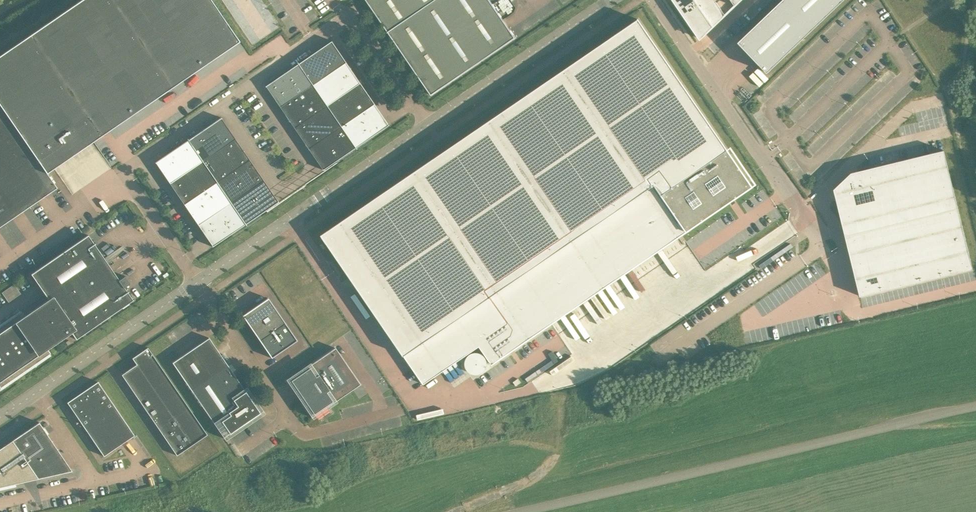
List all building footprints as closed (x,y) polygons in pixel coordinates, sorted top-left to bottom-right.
[(211,0),(80,0),(0,55),(0,226),(57,188),(47,173),(54,168),(93,141),(239,41),(211,0)] [(431,95),(515,38),(490,0),(367,0),(431,95)] [(700,38),(725,14),(715,0),(674,0),(700,38)] [(843,0),(782,0),(738,42),(767,73),(843,0)] [(638,19),(322,235),(424,384),(480,346),(492,364),(753,187),(756,184),(731,147),(727,149),(638,19)] [(332,41),(330,43),(300,63),(314,85),(347,62),(332,41)] [(328,105),(361,83),(347,62),(314,85),(328,105)] [(314,85),(300,63),(267,86),(281,107),(314,85)] [(375,104),(361,83),(328,105),(343,126),(375,104)] [(296,128),(328,105),(314,85),(281,107),(296,128)] [(343,126),(357,147),(387,127),(390,125),(375,104),(343,126)] [(343,126),(328,105),(296,128),(310,148),(343,126)] [(202,161),(232,140),(235,139),(220,117),(188,140),(202,161)] [(324,170),(327,168),(357,147),(343,126),(310,148),(324,170)] [(235,139),(232,140),(202,161),(216,182),(249,159),(235,139)] [(169,183),(172,181),(202,161),(188,140),(155,162),(169,183)] [(847,175),(830,191),(856,298),(969,271),(940,153),(847,175)] [(263,180),(249,159),(216,182),(230,203),(263,180)] [(202,161),(172,181),(169,183),(184,204),(216,182),(202,161)] [(278,202),(263,180),(230,203),(245,224),(278,202)] [(184,204),(198,225),(230,203),(216,182),(184,204)] [(230,203),(198,225),(212,246),(245,224),(230,203)] [(0,388),(51,353),(48,349),(71,333),(76,339),(133,300),(129,295),(124,287),(130,283),(125,275),(119,279),(88,235),(31,274),(48,299),(24,316),(22,311),(0,326),(0,388)] [(242,315),(251,329),(271,358),(297,340),(268,298),(245,313),(242,315)] [(224,437),(260,413),(262,411),(263,412),(263,411),(247,388),(247,389),(245,391),(208,337),(172,362),(224,438),(225,438),(224,437)] [(132,358),(134,361),(136,364),(121,374),(176,455),(207,434),(147,347),(132,358)] [(286,380),(299,399),(311,418),(312,417),(335,401),(336,401),(360,384),(335,348),(311,364),(286,380)] [(97,382),(67,403),(103,456),(134,435),(97,382)] [(0,448),(0,487),(72,471),(38,422),(0,448)]
